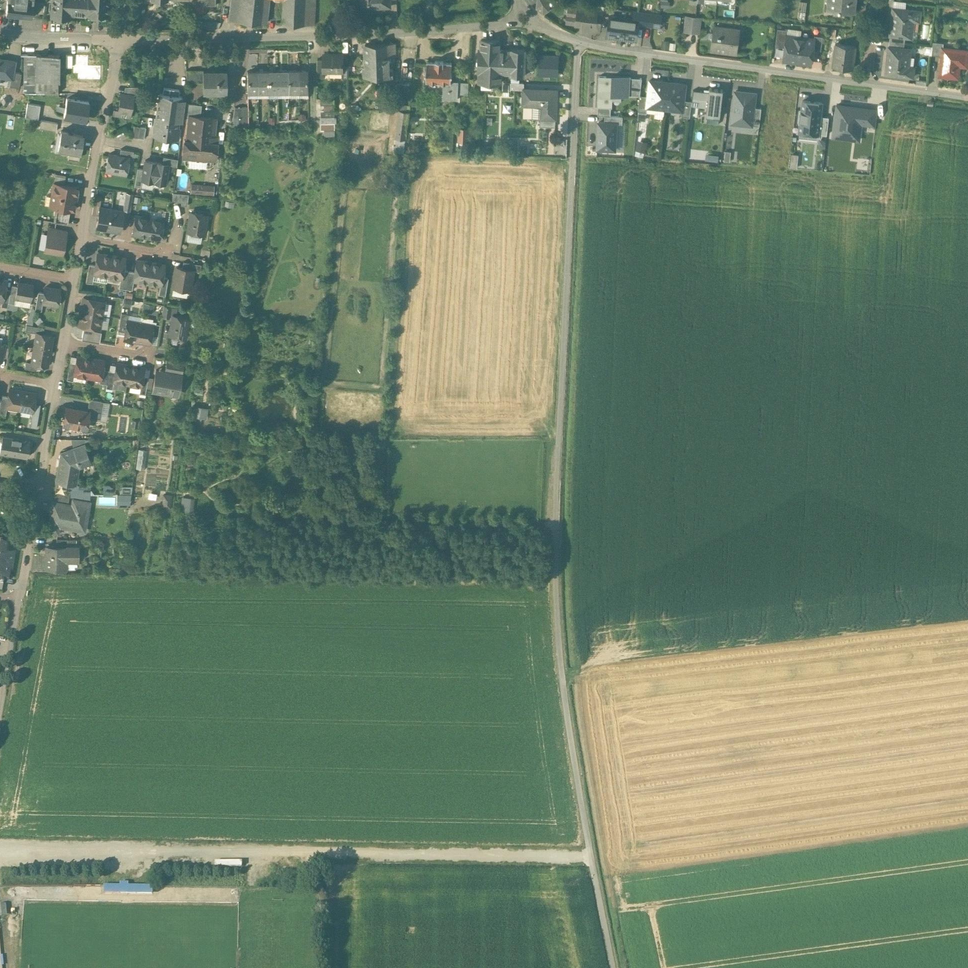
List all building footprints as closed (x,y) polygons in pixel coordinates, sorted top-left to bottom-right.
[(6,14),(31,17),(33,0),(7,0),(6,14)] [(51,16),(69,17),(69,12),(86,13),(107,14),(108,0),(52,0),(51,16)] [(229,20),(266,22),(270,0),(231,0),(229,20)] [(282,23),(315,24),(316,0),(283,0),(282,23)] [(537,8),(544,12),(548,9),(549,0),(538,0),(537,8)] [(801,0),(800,0),(799,10),(806,10),(807,1),(801,0)] [(828,2),(839,3),(838,10),(855,12),(856,0),(828,0),(828,2)] [(596,10),(568,6),(566,22),(594,26),(596,15),(597,13),(598,10),(596,10)] [(920,10),(893,7),(893,8),(895,8),(894,17),(892,17),(890,34),(905,36),(912,37),(914,19),(919,20),(920,10)] [(646,12),(637,10),(635,19),(638,19),(638,24),(644,25),(646,12)] [(661,13),(646,12),(644,25),(659,26),(661,13)] [(635,19),(609,15),(607,34),(636,38),(638,24),(638,19),(635,19)] [(700,16),(687,15),(685,29),(698,31),(700,16)] [(734,29),(715,26),(711,48),(735,52),(737,37),(733,37),(734,29)] [(788,30),(777,28),(775,46),(785,47),(787,35),(788,30)] [(787,35),(785,47),(783,59),(797,61),(800,37),(787,35)] [(823,36),(814,35),(814,39),(813,49),(821,50),(823,36)] [(814,39),(800,37),(797,61),(811,63),(813,49),(814,39)] [(501,73),(502,50),(500,50),(500,40),(481,39),(480,57),(477,57),(477,63),(480,63),(479,81),(501,82),(501,73)] [(663,39),(662,47),(676,48),(676,41),(663,39)] [(943,42),(933,41),(931,54),(941,55),(942,47),(943,47),(943,42)] [(395,43),(365,44),(366,67),(364,67),(364,76),(393,76),(393,67),(389,67),(389,55),(395,54),(395,43)] [(855,46),(835,43),(833,66),(852,68),(855,46)] [(889,46),(888,46),(886,64),(889,64),(888,72),(885,72),(885,73),(913,76),(914,66),(908,65),(910,48),(904,47),(889,46)] [(942,47),(941,55),(939,75),(957,77),(959,60),(967,61),(967,51),(967,50),(943,47),(942,47)] [(511,50),(510,73),(510,75),(524,75),(525,49),(511,48),(511,50)] [(502,50),(501,73),(510,73),(511,50),(502,50)] [(36,54),(23,54),(23,92),(57,93),(58,80),(36,80),(36,55),(36,54)] [(60,54),(36,54),(36,55),(36,80),(58,80),(58,63),(58,55),(60,55),(60,54)] [(92,55),(60,54),(60,55),(58,55),(58,63),(74,63),(73,79),(100,79),(101,65),(91,65),(92,55)] [(343,54),(324,54),(323,59),(323,71),(324,71),(342,71),(343,71),(343,65),(343,54)] [(540,54),(539,73),(558,74),(559,55),(540,54)] [(0,58),(0,76),(10,78),(12,78),(13,71),(15,61),(0,58)] [(443,62),(444,60),(438,60),(435,60),(435,61),(428,61),(427,61),(426,70),(425,70),(425,72),(426,72),(426,81),(427,81),(444,82),(450,82),(451,82),(451,80),(451,73),(452,73),(452,72),(451,72),(452,62),(451,62),(443,62)] [(203,70),(186,70),(186,82),(203,81),(202,72),(203,72),(203,70)] [(308,91),(308,70),(298,71),(298,91),(308,91)] [(21,72),(13,71),(12,78),(10,78),(9,86),(19,87),(21,72)] [(203,72),(202,72),(203,81),(203,91),(218,91),(218,89),(225,89),(225,90),(226,90),(225,71),(203,72)] [(258,91),(258,71),(247,71),(247,91),(258,91)] [(267,91),(267,71),(258,71),(258,91),(267,91)] [(278,91),(277,71),(267,71),(267,91),(278,91)] [(288,91),(288,71),(277,71),(278,91),(288,91)] [(298,91),(298,71),(288,71),(288,91),(298,91)] [(629,76),(613,75),(612,76),(599,76),(597,106),(598,106),(611,107),(612,107),(613,94),(628,95),(628,94),(629,77),(629,76)] [(642,78),(629,77),(628,94),(640,94),(642,78)] [(458,81),(451,80),(451,82),(450,82),(444,82),(443,98),(457,99),(458,81)] [(460,80),(461,92),(469,92),(468,80),(460,80)] [(668,82),(650,80),(648,95),(647,104),(656,105),(656,107),(665,109),(668,82)] [(686,84),(668,82),(665,109),(674,110),(674,107),(683,108),(684,99),(686,84)] [(141,86),(128,86),(127,92),(139,94),(141,86)] [(179,89),(163,87),(162,93),(178,95),(179,89)] [(707,107),(706,115),(720,117),(723,89),(709,87),(709,92),(707,107)] [(557,89),(524,88),(524,104),(540,105),(540,118),(556,118),(557,89)] [(692,105),(707,107),(709,92),(693,90),(692,100),(692,105)] [(735,91),(732,122),(740,123),(741,119),(752,120),(753,107),(754,107),(755,93),(735,91)] [(133,95),(121,93),(118,111),(126,113),(126,116),(130,117),(131,113),(130,113),(133,95)] [(162,93),(159,93),(153,135),(177,138),(179,126),(178,126),(182,96),(162,93)] [(646,111),(647,104),(648,95),(640,94),(638,110),(646,111)] [(88,102),(78,100),(79,100),(72,98),(72,99),(66,98),(63,115),(86,119),(88,102)] [(798,130),(819,133),(823,101),(802,98),(798,130)] [(692,100),(684,99),(683,108),(682,115),(690,116),(692,105),(692,100)] [(39,117),(40,103),(26,102),(25,116),(39,117)] [(404,111),(399,110),(395,137),(406,139),(410,105),(404,104),(404,111)] [(863,108),(836,104),(832,136),(859,139),(861,123),(863,108)] [(534,115),(534,105),(524,105),(524,115),(534,115)] [(605,115),(611,115),(611,107),(598,106),(598,115),(605,115)] [(241,107),(235,107),(232,126),(239,126),(239,124),(239,117),(241,117),(241,107)] [(249,123),(248,107),(241,107),(241,117),(239,117),(239,124),(249,123)] [(761,107),(754,107),(753,107),(752,120),(751,124),(759,125),(761,107)] [(878,110),(863,108),(861,123),(876,125),(878,110)] [(16,116),(7,114),(5,129),(14,131),(16,116)] [(605,115),(605,122),(616,122),(616,123),(622,123),(623,116),(611,115),(605,115)] [(216,118),(189,116),(187,139),(214,142),(216,118)] [(540,118),(540,126),(556,127),(556,118),(540,118)] [(57,122),(41,119),(39,127),(56,130),(57,122)] [(605,122),(599,122),(597,148),(615,149),(616,123),(616,122),(605,122)] [(146,127),(134,125),(132,136),(144,138),(146,127)] [(469,128),(458,128),(458,142),(468,142),(469,128)] [(75,133),(62,131),(61,130),(60,136),(58,136),(57,137),(55,149),(56,150),(60,151),(62,150),(62,149),(69,150),(68,157),(77,158),(79,152),(80,152),(81,144),(83,135),(74,134),(75,133)] [(187,139),(185,139),(183,158),(214,161),(216,142),(187,139)] [(646,141),(639,140),(636,150),(644,152),(646,141)] [(134,151),(121,148),(119,155),(128,157),(132,158),(134,151)] [(119,155),(109,153),(106,170),(125,173),(128,157),(119,155)] [(157,162),(145,160),(143,169),(142,179),(153,181),(157,162)] [(168,164),(157,162),(153,181),(165,183),(168,164)] [(137,168),(134,185),(141,186),(142,179),(143,169),(137,168)] [(78,187),(54,182),(50,205),(70,209),(74,209),(78,187)] [(192,183),(192,192),(215,193),(215,183),(192,183)] [(124,208),(131,209),(133,192),(126,191),(124,208)] [(188,193),(173,192),(172,200),(181,202),(181,204),(187,205),(188,193)] [(70,209),(56,206),(54,221),(68,224),(70,209)] [(111,209),(100,207),(96,227),(108,229),(111,209)] [(123,211),(111,209),(108,229),(119,231),(123,211)] [(206,214),(191,211),(187,231),(203,234),(206,214)] [(149,217),(135,215),(132,233),(146,236),(149,217)] [(163,220),(149,217),(146,236),(160,238),(163,220)] [(66,235),(56,234),(57,228),(49,226),(45,250),(62,253),(66,235)] [(111,255),(97,253),(95,265),(93,273),(94,273),(107,275),(111,255)] [(125,257),(111,255),(107,275),(121,278),(123,270),(125,257)] [(150,262),(136,259),(134,272),(133,280),(147,282),(150,262)] [(201,264),(183,261),(182,267),(193,269),(192,270),(200,271),(201,264)] [(164,264),(150,262),(147,282),(160,284),(161,284),(162,277),(164,264)] [(89,264),(86,282),(92,283),(94,273),(93,273),(95,265),(89,264)] [(182,267),(176,266),(173,286),(189,289),(192,270),(193,269),(182,267)] [(123,270),(121,278),(119,287),(125,288),(128,271),(123,270)] [(134,272),(128,271),(125,288),(132,289),(133,280),(134,272)] [(168,278),(162,277),(161,284),(160,284),(159,294),(165,295),(168,278)] [(33,285),(18,282),(17,286),(15,297),(16,297),(31,300),(33,285)] [(17,286),(11,285),(10,290),(8,302),(15,304),(16,297),(15,297),(17,286)] [(60,289),(45,287),(44,293),(42,302),(43,302),(57,305),(60,289)] [(10,290),(5,289),(3,300),(2,300),(1,306),(7,307),(8,302),(10,290)] [(44,293),(38,292),(35,309),(41,310),(43,302),(42,302),(44,293)] [(130,306),(131,296),(124,295),(123,305),(130,306)] [(104,300),(83,297),(81,311),(101,314),(104,300)] [(171,306),(163,305),(161,316),(169,318),(171,306)] [(101,314),(81,311),(79,325),(99,328),(101,314)] [(129,314),(121,312),(118,330),(125,332),(127,320),(128,320),(129,314)] [(188,317),(173,314),(169,334),(185,337),(188,317)] [(128,320),(127,320),(125,332),(124,338),(137,341),(140,322),(128,320)] [(152,325),(140,322),(137,341),(150,343),(151,335),(153,325),(152,325)] [(160,324),(153,323),(152,325),(153,325),(151,335),(158,336),(160,324)] [(44,327),(26,324),(25,330),(37,332),(43,333),(44,327)] [(81,337),(100,341),(103,330),(83,326),(81,337)] [(43,333),(37,332),(34,347),(50,350),(52,335),(43,333)] [(50,350),(34,347),(32,362),(32,363),(38,364),(47,365),(50,350)] [(91,358),(77,356),(76,363),(74,374),(88,376),(91,358)] [(104,360),(91,358),(88,376),(100,379),(102,369),(104,360)] [(183,362),(167,359),(165,371),(181,374),(183,362)] [(32,362),(26,361),(25,368),(37,370),(38,364),(32,363),(32,362)] [(76,363),(70,362),(67,379),(73,380),(74,374),(76,363)] [(130,365),(116,363),(115,371),(113,381),(114,381),(127,383),(130,365)] [(144,367),(130,365),(127,383),(140,386),(141,386),(143,375),(144,367)] [(109,370),(102,369),(100,379),(99,382),(107,384),(106,384),(109,370)] [(115,371),(109,370),(107,384),(106,388),(112,389),(114,381),(113,381),(115,371)] [(165,371),(156,370),(152,390),(170,393),(171,389),(178,390),(181,374),(165,371)] [(148,376),(143,375),(141,386),(140,386),(139,393),(145,394),(148,376)] [(22,390),(10,388),(8,396),(6,406),(7,407),(19,409),(22,390)] [(35,393),(22,390),(19,409),(32,411),(35,393)] [(1,395),(0,400),(0,402),(0,413),(6,414),(7,407),(6,406),(8,396),(1,395)] [(101,401),(89,399),(87,411),(89,411),(88,417),(98,418),(101,401)] [(206,408),(196,406),(193,417),(203,419),(206,408)] [(87,411),(66,407),(63,424),(71,425),(71,427),(76,428),(77,426),(86,428),(88,417),(89,411),(87,411)] [(2,435),(0,449),(0,452),(27,457),(30,439),(2,435)] [(84,444),(61,453),(57,480),(56,480),(67,482),(75,483),(79,461),(89,457),(84,444)] [(147,451),(138,450),(136,468),(144,469),(147,451)] [(67,482),(56,480),(57,480),(56,480),(53,493),(70,493),(70,488),(66,487),(67,482)] [(70,493),(53,493),(52,499),(68,502),(70,493)] [(134,494),(117,494),(116,506),(133,506),(134,494)] [(171,496),(164,495),(163,506),(170,507),(171,496)] [(72,505),(57,503),(56,506),(52,506),(48,531),(57,532),(59,522),(65,523),(64,527),(84,530),(89,502),(73,499),(72,505)] [(68,539),(56,539),(56,546),(65,546),(65,547),(68,547),(68,539)] [(0,540),(0,546),(10,548),(11,542),(0,540)] [(11,564),(13,549),(10,548),(0,546),(0,562),(11,564)] [(46,557),(77,557),(77,547),(68,547),(65,547),(65,546),(56,546),(46,546),(46,557)] [(77,557),(46,557),(46,568),(65,568),(65,559),(77,560),(77,557)] [(120,558),(107,557),(106,572),(120,572),(120,558)] [(0,562),(0,578),(5,579),(8,579),(11,564),(0,562)] [(156,885),(106,884),(106,894),(155,894),(156,885)]
